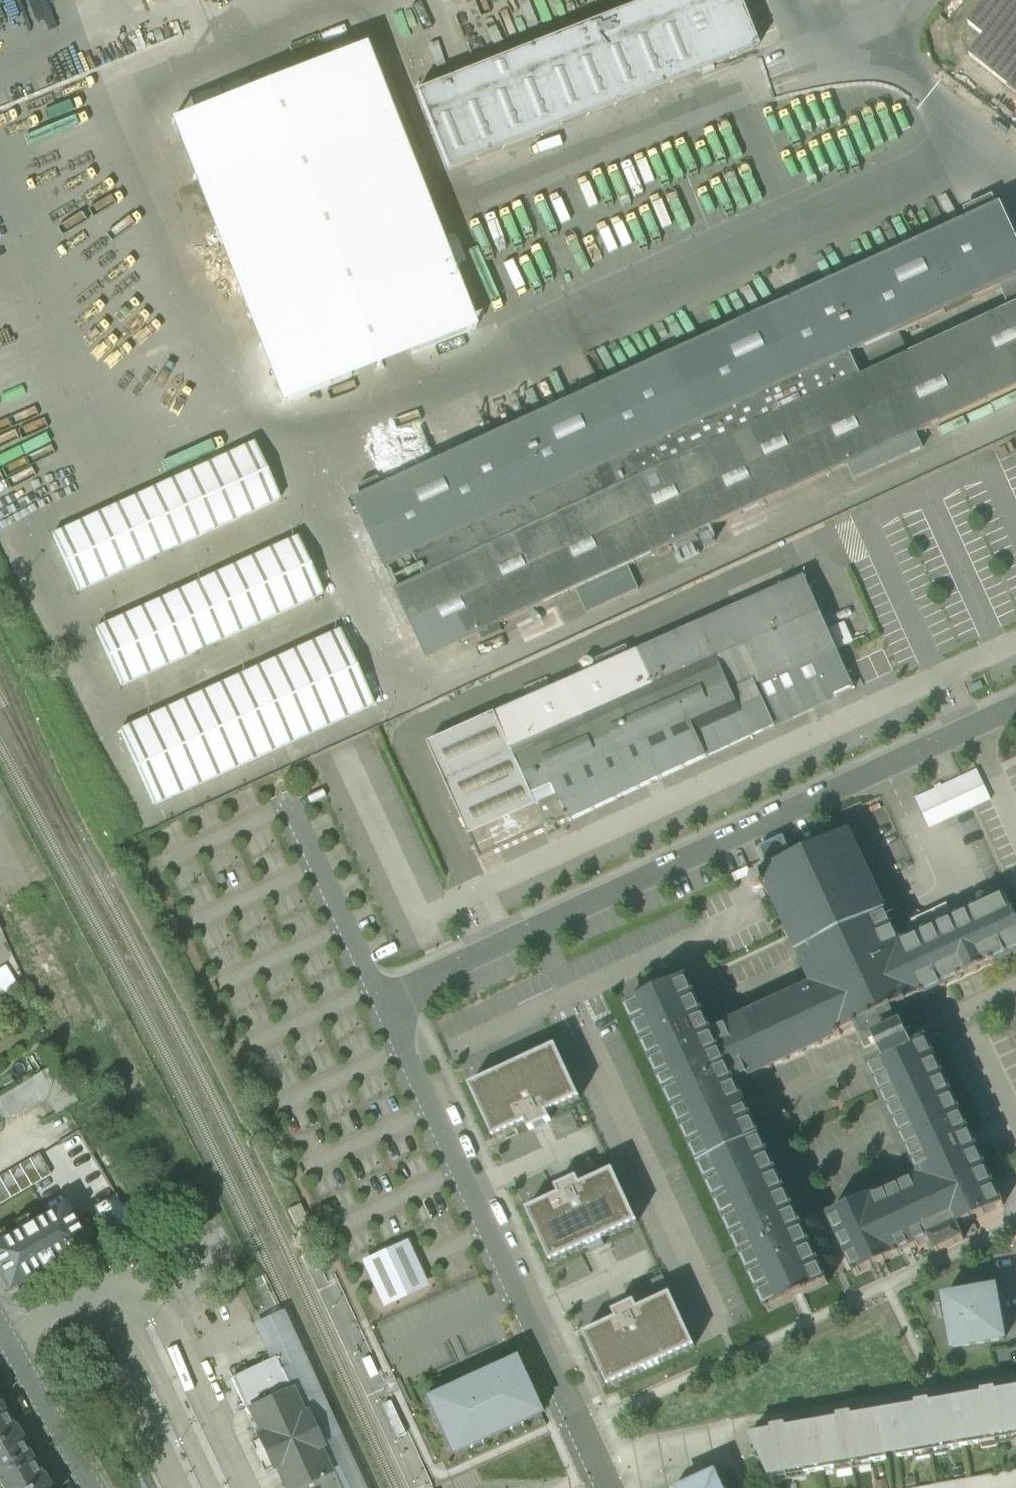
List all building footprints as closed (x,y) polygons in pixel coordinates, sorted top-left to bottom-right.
[(449,171),(758,50),(739,0),(657,0),(420,93),(418,94),(449,171)] [(1011,86),(1015,80),(1015,0),(991,0),(971,25),(986,37),(972,54),(1011,86)] [(310,27),(289,34),(292,42),(312,36),(310,27)] [(365,47),(171,123),(282,406),(476,330),(365,47)] [(965,209),(970,220),(999,207),(994,196),(965,209)] [(999,207),(970,220),(385,488),(364,498),(356,502),(387,570),(395,566),(416,556),(632,457),(685,433),(792,384),(849,357),(1001,288),(1015,281),(1015,235),(1003,205),(999,207)] [(1001,288),(1011,310),(1015,308),(1015,281),(1001,288)] [(911,357),(942,423),(942,424),(1015,390),(1015,308),(1011,310),(910,356),(911,357)] [(630,566),(677,545),(697,536),(849,466),(918,434),(933,427),(939,424),(942,423),(911,357),(860,380),(802,407),(695,456),(643,480),(427,579),(405,589),(398,593),(428,659),(481,635),(501,626),(577,590),(630,566)] [(849,357),(792,384),(802,407),(860,380),(849,357)] [(643,480),(695,456),(685,433),(632,457),(643,480)] [(924,448),(918,434),(849,466),(855,480),(924,448)] [(53,535),(79,592),(281,500),(255,443),(53,535)] [(359,487),(364,498),(385,488),(380,477),(359,487)] [(700,541),(697,536),(677,545),(680,550),(700,541)] [(96,630),(122,687),(324,595),(298,538),(96,630)] [(395,566),(401,578),(422,568),(416,556),(395,566)] [(640,588),(630,566),(577,590),(587,613),(640,588)] [(427,579),(422,568),(401,578),(405,589),(427,579)] [(731,609),(628,656),(597,670),(493,716),(493,715),(427,747),(481,861),(545,831),(548,831),(554,828),(555,826),(568,820),(570,821),(794,717),(793,714),(811,706),(812,709),(855,689),(803,576),(730,609),(731,609)] [(503,631),(501,626),(481,635),(483,641),(503,631)] [(121,731),(155,806),(375,706),(340,631),(121,731)] [(593,661),(597,670),(628,656),(624,647),(593,661)] [(977,771),(915,799),(923,816),(969,794),(975,806),(990,799),(977,771)] [(969,794),(923,816),(928,827),(975,806),(969,794)] [(841,814),(849,831),(849,833),(861,829),(851,809),(841,814)] [(724,1026),(748,1078),(855,1028),(864,1046),(876,1040),(880,1049),(884,1058),(869,1066),(921,1178),(829,1220),(853,1270),(856,1276),(907,1252),(930,1241),(936,1254),(965,1241),(958,1228),(1004,1207),(926,1038),(911,1045),(907,1037),(902,1027),(900,1028),(892,1011),(1015,953),(1015,917),(1006,895),(954,919),(918,936),(901,944),(886,911),(849,833),(849,831),(793,857),(769,868),(761,872),(762,874),(769,886),(778,881),(808,947),(824,980),(724,1026)] [(759,848),(769,868),(793,857),(783,837),(759,848)] [(419,860),(424,873),(415,877),(427,903),(445,896),(428,856),(419,860)] [(911,921),(918,936),(954,919),(947,905),(911,921)] [(17,988),(14,983),(7,968),(0,972),(0,998),(17,988)] [(650,1061),(768,1313),(829,1284),(804,1231),(736,1084),(712,1032),(686,978),(626,1006),(652,1060),(650,1061)] [(14,983),(17,988),(24,984),(21,979),(14,983)] [(736,1084),(748,1078),(724,1026),(712,1032),(736,1084)] [(557,1046),(469,1086),(494,1139),(526,1124),(530,1131),(551,1121),(548,1114),(581,1099),(557,1046)] [(3,1117),(16,1118),(16,1110),(29,1111),(30,1102),(47,1103),(55,1115),(77,1102),(60,1063),(58,1064),(4,1096),(3,1117)] [(40,1155),(30,1160),(41,1181),(51,1175),(40,1155)] [(30,1160),(20,1166),(31,1186),(41,1181),(30,1160)] [(20,1166),(9,1172),(21,1192),(31,1186),(20,1166)] [(560,1196),(527,1211),(551,1263),(587,1246),(590,1253),(605,1246),(602,1240),(638,1223),(614,1170),(581,1186),(578,1178),(556,1188),(560,1196)] [(0,1177),(0,1180),(11,1198),(21,1192),(9,1172),(0,1177)] [(1,1204),(11,1198),(0,1180),(0,1203),(1,1204)] [(116,1196),(94,1208),(109,1235),(132,1222),(116,1196)] [(0,1241),(0,1277),(9,1293),(89,1246),(65,1204),(0,1241)] [(300,1205),(289,1210),(295,1224),(306,1219),(300,1205)] [(979,1232),(975,1225),(965,1230),(968,1237),(979,1232)] [(408,1239),(361,1259),(383,1307),(429,1286),(408,1239)] [(996,1289),(945,1297),(954,1348),(1005,1340),(996,1289)] [(609,1387),(695,1347),(671,1294),(639,1309),(635,1303),(613,1313),(617,1320),(584,1335),(609,1387)] [(276,1359),(308,1428),(338,1487),(369,1487),(281,1300),(255,1312),(276,1359)] [(424,1398),(451,1456),(542,1415),(515,1357),(424,1398)] [(308,1428),(276,1359),(231,1380),(248,1415),(251,1414),(262,1437),(259,1438),(264,1449),(273,1470),(277,1468),(286,1487),(338,1487),(308,1428)] [(1015,1438),(1015,1391),(997,1395),(996,1390),(982,1392),(982,1397),(931,1406),(930,1401),(916,1404),(916,1408),(890,1413),(898,1458),(914,1456),(914,1452),(949,1446),(949,1450),(980,1444),(979,1441),(1014,1435),(1015,1438)] [(20,1434),(16,1427),(13,1429),(0,1406),(0,1446),(20,1434)] [(898,1458),(890,1413),(879,1415),(887,1460),(898,1458)] [(762,1460),(769,1477),(805,1471),(805,1475),(836,1469),(836,1466),(870,1460),(871,1463),(887,1460),(879,1415),(853,1419),(852,1415),(838,1417),(838,1422),(787,1431),(786,1426),(772,1429),(773,1434),(751,1437),(758,1454),(763,1454),(764,1460),(762,1460)] [(20,1434),(0,1446),(0,1487),(38,1487),(47,1483),(43,1476),(41,1477),(21,1443),(23,1441),(20,1434)] [(1015,1473),(926,1487),(1015,1487),(1015,1477),(1015,1473)] [(688,1487),(721,1487),(716,1475),(688,1487)]
